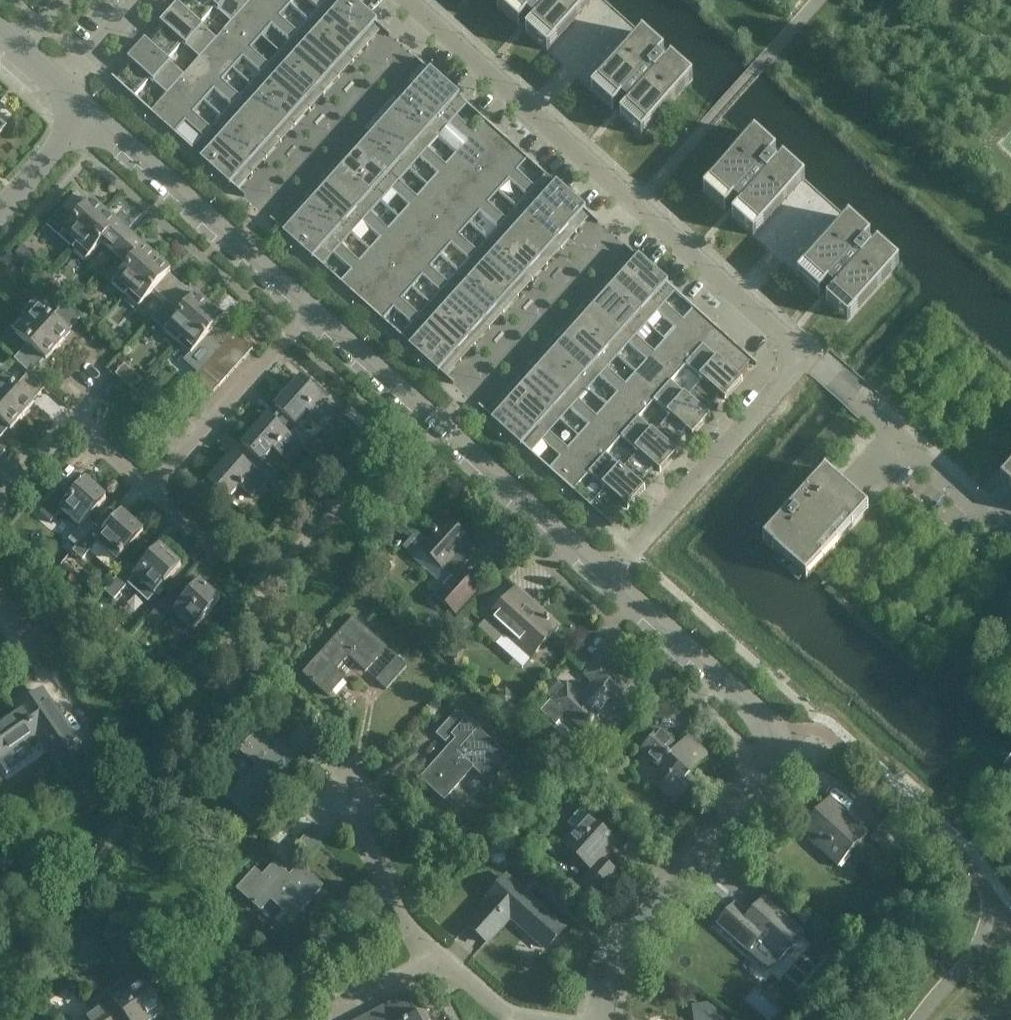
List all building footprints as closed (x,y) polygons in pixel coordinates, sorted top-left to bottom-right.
[(246,0),(190,0),(182,8),(200,24),(214,8),(231,23),(249,3),(246,0)] [(309,21),(299,33),(280,16),(290,5),(285,0),(260,0),(257,3),(334,72),(348,56),(309,21)] [(318,0),(309,0),(319,10),(309,21),(348,56),(363,40),(318,0)] [(351,0),(328,0),(327,1),(326,0),(318,0),(363,40),(377,24),(382,29),(389,36),(390,35),(351,0)] [(497,6),(519,25),(528,16),(534,22),(526,31),(526,32),(547,51),(548,51),(593,0),(502,0),(497,5),(497,6)] [(334,72),(257,3),(242,20),(261,37),(272,25),(291,42),(280,54),(319,88),(334,72)] [(217,39),(200,24),(182,8),(178,4),(160,24),(165,28),(150,45),(167,60),(182,43),(199,59),(217,39)] [(319,88),(280,54),(270,65),(251,49),(261,37),(242,20),(228,36),(305,105),(319,88)] [(592,90),(591,91),(613,110),(613,109),(614,110),(622,101),(628,106),(620,116),(641,135),(642,135),(693,79),(693,78),(672,59),(671,59),(665,65),(659,60),(665,53),(664,53),(664,52),(643,33),(642,33),(591,90),(592,90)] [(305,105),(228,36),(213,52),(233,69),(243,58),(261,74),(251,85),(290,121),(305,105)] [(184,75),(167,60),(150,45),(145,40),(128,60),(132,64),(117,81),(113,77),(112,78),(134,98),(150,80),(167,95),(184,75)] [(290,121),(251,85),(241,97),(223,80),(233,69),(213,52),(199,68),(276,137),(290,121)] [(415,59),(422,65),(426,69),(413,85),(490,154),(505,138),(486,121),(475,133),(457,118),(468,105),(415,58),(415,59)] [(276,137),(199,68),(185,84),(204,101),(215,89),(233,106),(222,118),(261,153),(276,137)] [(261,153),(222,118),(212,129),(194,113),(204,101),(185,84),(170,100),(247,169),(261,153)] [(467,143),(457,154),(475,170),(490,154),(413,85),(398,101),(439,138),(449,127),(467,143)] [(247,169),(170,100),(155,117),(174,134),(186,122),(204,138),(193,150),(245,197),(246,196),(238,189),(233,185),(247,169)] [(428,150),(439,138),(398,101),(384,117),(461,187),(475,170),(457,154),(446,166),(428,150)] [(438,174),(428,186),(446,203),(461,187),(384,117),(369,133),(410,170),(420,158),(438,174)] [(399,182),(410,170),(369,133),(355,149),(432,219),(446,203),(428,186),(417,198),(399,182)] [(703,190),(703,191),(725,210),(734,201),(740,207),(732,216),(753,236),(754,235),(754,236),(805,179),(804,178),(805,178),(783,159),(777,166),(770,160),(776,153),(776,152),(755,133),(754,134),(754,133),(748,140),(703,190)] [(599,222),(547,175),(536,188),(517,171),(528,159),(509,142),(494,158),(572,228),(586,212),(590,216),(598,223),(599,222)] [(409,207),(399,218),(418,235),(432,219),(355,149),(340,165),(381,202),(391,191),(409,207)] [(572,228),(494,158),(480,174),(498,191),(509,180),(527,196),(516,207),(557,244),(572,228)] [(370,214),(381,202),(340,165),(326,182),(403,251),(418,235),(399,218),(388,230),(370,214)] [(557,244),(516,207),(506,220),(487,203),(498,191),(480,174),(465,191),(543,260),(557,244)] [(380,239),(370,250),(389,267),(403,251),(326,182),(311,198),(352,234),(362,223),(380,239)] [(60,237),(73,249),(105,213),(103,211),(101,213),(77,191),(62,208),(76,220),(60,237)] [(543,260),(465,191),(451,207),(470,224),(480,213),(498,229),(488,240),(529,276),(543,260)] [(341,246),(352,234),(311,198),(297,214),(374,283),(389,267),(370,250),(359,262),(341,246)] [(529,276),(488,240),(477,253),(459,236),(470,224),(451,207),(436,223),(514,292),(529,276)] [(107,215),(105,213),(73,249),(87,261),(102,243),(115,255),(129,238),(105,217),(107,215)] [(374,283),(297,214),(283,229),(278,225),(271,219),(270,220),(323,267),(334,255),(352,271),(341,283),(359,300),(374,283)] [(798,275),(797,276),(819,295),(819,294),(819,295),(828,285),(834,291),(826,300),(826,301),(848,320),(893,270),(899,263),(898,263),(899,263),(877,244),(871,250),(864,244),(870,238),(870,237),(849,218),(848,218),(797,275),(798,275)] [(514,292),(436,223),(422,239),(441,256),(451,245),(469,261),(459,272),(500,308),(514,292)] [(154,259),(129,238),(115,255),(128,266),(112,283),(125,295),(157,259),(155,257),(154,259)] [(500,308),(459,272),(448,284),(430,268),(441,256),(422,239),(408,255),(485,324),(500,308)] [(624,245),(623,246),(630,252),(635,256),(621,272),(698,341),(713,325),(694,308),(683,320),(665,304),(676,292),(624,245)] [(485,324),(408,255),(393,271),(413,288),(422,278),(440,294),(431,305),(471,341),(485,324)] [(160,261),(157,259),(125,295),(139,307),(154,290),(167,301),(182,284),(158,263),(160,261)] [(471,341),(431,305),(419,317),(401,301),(413,288),(393,271),(379,287),(456,357),(471,341)] [(675,329),(665,340),(684,357),(698,341),(621,272),(606,288),(647,324),(657,313),(675,329)] [(206,306),(182,284),(167,301),(180,313),(165,330),(178,342),(210,306),(208,304),(206,306)] [(456,357),(379,287),(364,304),(383,321),(394,308),(412,325),(401,337),(453,384),(454,383),(447,376),(442,372),(456,357)] [(636,337),(647,324),(606,288),(592,304),(669,374),(684,357),(665,340),(654,353),(636,337)] [(35,302),(23,316),(57,346),(82,318),(65,303),(52,318),(35,302)] [(646,363),(637,373),(655,390),(669,374),(592,304),(578,320),(619,357),(628,347),(646,363)] [(212,308),(210,306),(178,342),(192,354),(194,351),(207,337),(220,348),(226,342),(235,332),(235,331),(211,310),(212,308)] [(57,346),(23,316),(11,329),(28,344),(15,359),(46,388),(47,387),(32,374),(57,346)] [(607,370),(619,357),(578,320),(563,336),(641,406),(655,390),(637,373),(625,386),(607,370)] [(711,353),(726,337),(717,329),(703,345),(711,353)] [(235,332),(226,342),(245,358),(253,348),(235,332)] [(617,393),(607,405),(626,422),(641,406),(563,336),(549,352),(589,389),(599,377),(617,393)] [(720,360),(735,344),(726,337),(711,353),(720,360)] [(226,342),(218,351),(236,367),(245,358),(226,342)] [(729,368),(743,352),(735,344),(720,360),(729,368)] [(742,380),(738,376),(729,368),(720,360),(711,353),(703,345),(685,365),(703,381),(688,397),(705,412),(720,396),(725,400),(742,380)] [(218,351),(210,360),(228,377),(236,367),(218,351)] [(578,401),(589,389),(549,352),(534,368),(612,438),(626,422),(607,405),(596,417),(578,401)] [(751,361),(752,360),(743,352),(729,368),(738,376),(751,361)] [(21,415),(46,388),(15,359),(15,360),(29,373),(17,387),(0,372),(0,396),(21,415)] [(210,360),(201,369),(220,386),(228,377),(210,360)] [(589,426),(579,437),(597,454),(612,438),(534,368),(520,384),(561,421),(571,410),(589,426)] [(201,369),(193,378),(212,395),(220,386),(201,369)] [(193,378),(185,387),(204,404),(212,395),(193,378)] [(276,407),(296,425),(308,412),(320,423),(334,408),(301,379),(276,407)] [(692,436),(710,416),(705,412),(688,397),(670,381),(652,401),(670,418),(656,434),(673,448),(688,432),(692,436)] [(550,434),(561,421),(520,384),(505,401),(583,470),(597,454),(579,437),(567,450),(550,434)] [(0,396),(0,439),(21,415),(0,396)] [(583,470),(505,401),(491,416),(487,412),(479,406),(478,407),(531,454),(542,442),(560,458),(549,470),(568,487),(583,470)] [(369,423),(350,406),(342,415),(361,432),(369,423)] [(300,445),(287,434),(267,416),(242,444),(262,462),(274,449),(287,460),(300,445)] [(660,472),(678,453),(673,448),(656,434),(638,417),(620,438),(638,453),(623,470),(640,485),(655,468),(660,472)] [(328,454),(296,425),(287,434),(300,445),(320,463),(328,454)] [(253,498),(266,483),(234,453),(208,482),(228,500),(240,486),(253,498)] [(328,454),(320,463),(327,470),(336,461),(328,454)] [(628,508),(645,489),(640,485),(623,470),(605,454),(588,473),(605,489),(589,506),(611,526),(612,525),(608,521),(623,504),(628,508)] [(1000,479),(1010,488),(1010,489),(1010,467),(1000,479)] [(837,481),(825,470),(770,532),(763,540),(806,578),(813,570),(868,508),(837,481)] [(60,490),(40,512),(51,522),(61,511),(80,528),(69,540),(77,547),(95,526),(87,519),(106,498),(87,481),(70,499),(60,490)] [(302,498),(301,498),(283,481),(275,490),(294,507),(302,498)] [(77,547),(73,551),(82,560),(97,543),(117,561),(144,532),(123,513),(104,534),(95,526),(77,547)] [(450,575),(476,546),(446,519),(419,548),(450,575)] [(129,565),(105,591),(114,600),(128,584),(148,602),(155,595),(181,565),(161,547),(138,572),(129,565)] [(458,572),(436,596),(447,606),(457,615),(479,591),(469,582),(458,572)] [(194,630),(200,623),(220,600),(201,583),(182,604),(170,593),(148,618),(157,627),(172,610),(194,630)] [(532,658),(558,628),(532,605),(534,603),(517,588),(480,629),(497,645),(506,635),(532,658)] [(354,619),(304,674),(329,696),(345,678),(336,670),(349,655),(366,671),(386,648),(354,619)] [(459,641),(473,626),(465,619),(451,634),(459,641)] [(387,690),(407,667),(396,657),(376,681),(387,690)] [(552,702),(542,712),(556,724),(565,714),(586,732),(601,715),(598,712),(611,698),(624,711),(640,693),(600,658),(585,675),(593,683),(581,696),(567,684),(552,702)] [(13,751),(12,749),(36,732),(49,750),(56,760),(57,760),(58,761),(63,769),(85,754),(80,746),(72,734),(42,691),(19,707),(22,711),(0,726),(0,760),(13,751)] [(446,743),(467,720),(457,711),(436,734),(446,743)] [(451,746),(422,779),(442,797),(445,800),(447,797),(473,767),(491,783),(511,760),(478,731),(467,720),(452,737),(456,741),(451,746)] [(291,739),(312,757),(322,746),(301,727),(291,739)] [(258,766),(231,797),(229,798),(252,819),(282,787),(274,780),(294,758),(262,728),(241,751),(258,766)] [(660,788),(670,797),(677,803),(696,781),(690,776),(709,755),(689,737),(679,748),(660,731),(641,751),(670,777),(660,788)] [(839,867),(869,833),(831,799),(801,832),(839,867)] [(589,816),(562,845),(592,872),(581,885),(593,896),(609,878),(597,867),(619,843),(589,816)] [(889,816),(887,818),(871,836),(902,864),(920,844),(889,816)] [(238,890),(246,896),(261,910),(271,899),(293,920),(323,887),(300,866),(290,877),(275,864),(263,877),(256,870),(238,890)] [(546,949),(564,929),(506,878),(489,897),(491,900),(468,925),(488,943),(511,917),(546,949)] [(218,912),(225,904),(217,897),(210,906),(218,912)] [(735,905),(718,925),(770,971),(803,934),(765,899),(749,918),(735,905)] [(805,925),(813,917),(804,908),(796,917),(805,925)] [(281,972),(286,962),(273,956),(268,966),(281,972)] [(810,1004),(842,968),(831,958),(799,994),(810,1004)] [(94,1002),(106,1019),(115,1019),(124,1013),(129,1019),(155,1019),(164,1013),(141,981),(118,997),(112,989),(94,1002)] [(406,995),(395,1001),(404,1019),(410,1019),(417,1016),(406,995)] [(717,999),(693,1004),(696,1019),(721,1019),(717,999)] [(395,1001),(384,1006),(391,1019),(404,1019),(395,1001)] [(94,1002),(93,1002),(99,1010),(85,1019),(106,1019),(94,1002)] [(384,1006),(374,1012),(378,1019),(391,1019),(384,1006)] [(410,1019),(437,1019),(431,1009),(417,1016),(410,1019)] [(374,1012),(363,1017),(364,1019),(378,1019),(374,1012)]
